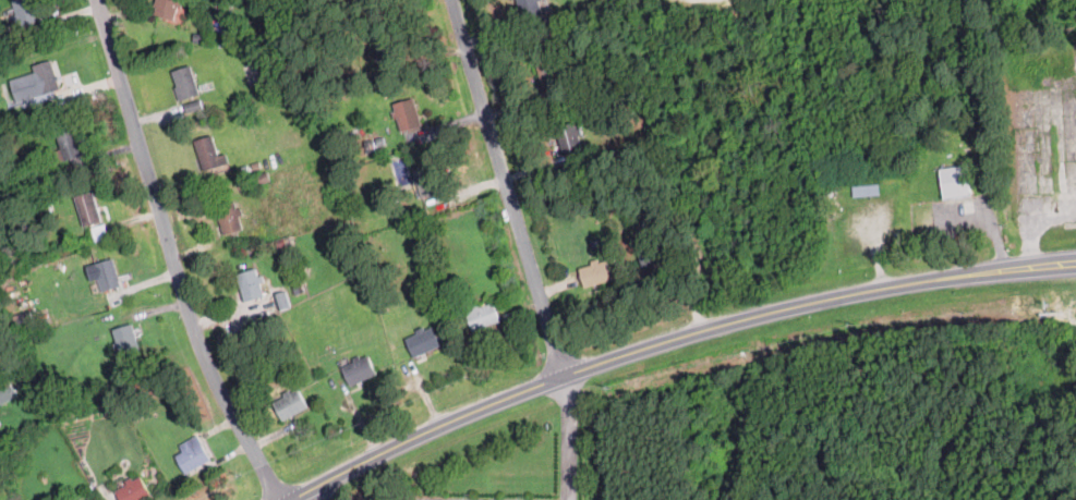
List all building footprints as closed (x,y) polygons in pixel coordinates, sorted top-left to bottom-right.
[(9,17),(11,29),(40,22),(35,0),(13,0),(16,15),(9,17)] [(176,21),(182,0),(159,0),(155,15),(176,21)] [(523,19),(542,12),(538,0),(518,0),(523,19)] [(34,65),(36,73),(12,78),(17,101),(61,90),(55,61),(34,65)] [(182,101),(202,96),(193,65),(172,72),(182,101)] [(423,124),(413,97),(394,105),(403,131),(423,124)] [(199,108),(198,100),(183,102),(184,110),(199,108)] [(561,153),(583,150),(580,122),(558,125),(561,153)] [(56,133),(67,161),(84,155),(73,126),(56,133)] [(196,141),(204,171),(223,167),(216,136),(196,141)] [(435,164),(413,170),(422,198),(443,192),(435,164)] [(969,194),(966,164),(938,167),(941,196),(969,194)] [(876,184),(851,184),(851,194),(876,194),(876,184)] [(76,196),(86,229),(104,223),(95,191),(76,196)] [(225,234),(244,231),(239,202),(218,206),(225,234)] [(102,292),(122,288),(116,259),(95,264),(102,292)] [(614,282),(612,260),(582,264),(584,286),(614,282)] [(245,302),(266,296),(258,268),(239,273),(245,302)] [(467,313),(474,332),(503,320),(495,301),(467,313)] [(35,329),(33,313),(20,314),(22,330),(35,329)] [(124,358),(143,351),(131,324),(112,332),(124,358)] [(407,338),(414,357),(443,346),(435,327),(407,338)] [(344,364),(350,385),(378,377),(372,356),(344,364)] [(17,395),(12,383),(0,388),(0,400),(1,402),(17,395)] [(275,402),(285,422),(311,407),(300,388),(275,402)] [(178,447),(183,455),(180,458),(189,474),(214,459),(198,435),(178,447)] [(123,499),(145,499),(154,495),(142,475),(117,490),(123,499)]
